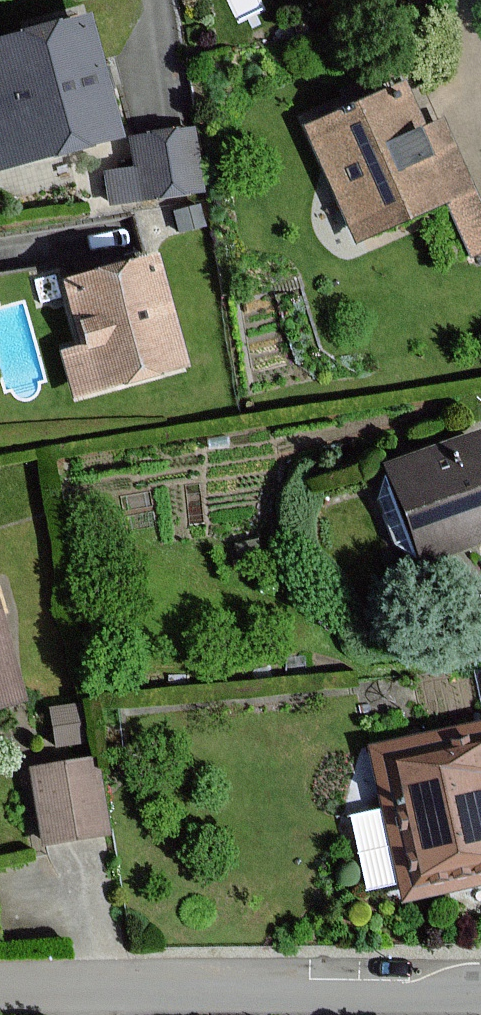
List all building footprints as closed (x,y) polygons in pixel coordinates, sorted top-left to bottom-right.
[(0,42),(0,166),(117,134),(86,20),(0,42)] [(406,82),(302,127),(355,247),(442,209),(464,261),(480,254),(480,202),(443,116),(424,124),(406,82)] [(202,191),(193,129),(132,138),(137,169),(105,174),(110,204),(202,191)] [(152,255),(59,282),(78,347),(59,352),(72,399),(184,367),(152,255)] [(383,466),(421,568),(480,546),(480,445),(476,431),(383,466)] [(18,701),(0,642),(0,706),(18,701)] [(77,706),(50,711),(56,746),(83,741),(77,706)] [(369,747),(401,899),(480,883),(480,724),(369,747)] [(98,765),(36,773),(46,844),(107,836),(98,765)]
